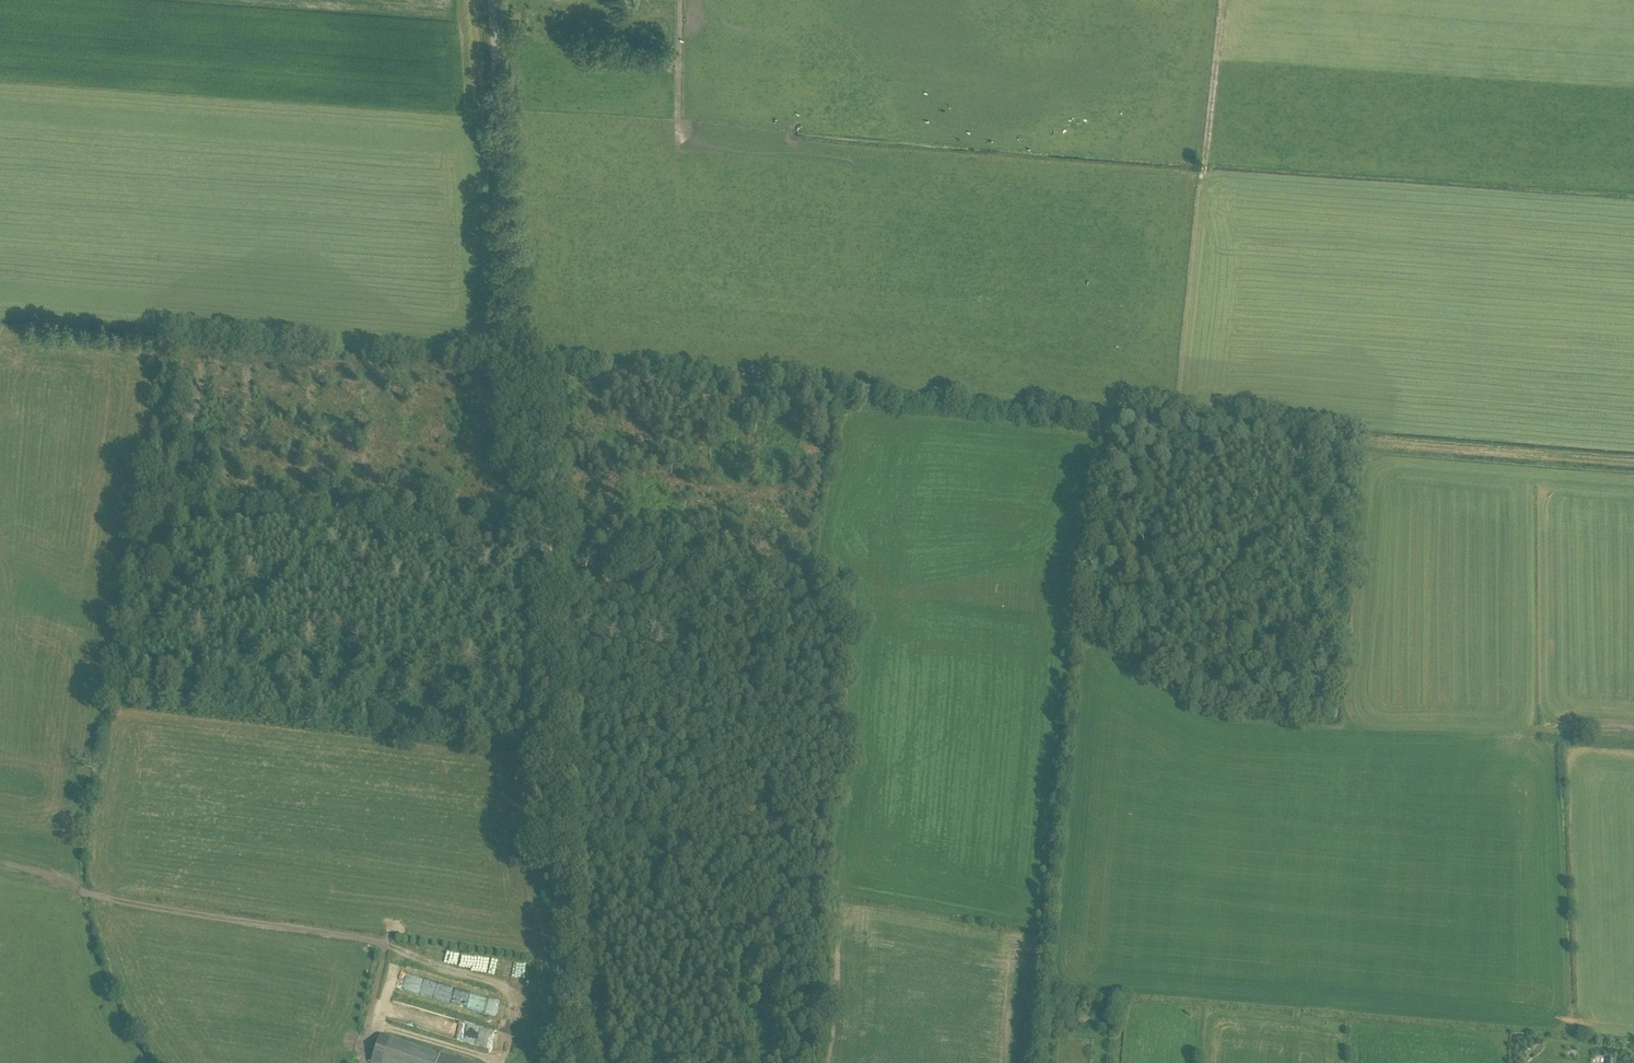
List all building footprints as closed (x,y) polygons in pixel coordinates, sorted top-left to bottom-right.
[(440,1053),(439,1054),(381,1034),(371,1062),(470,1062),(440,1053)]
